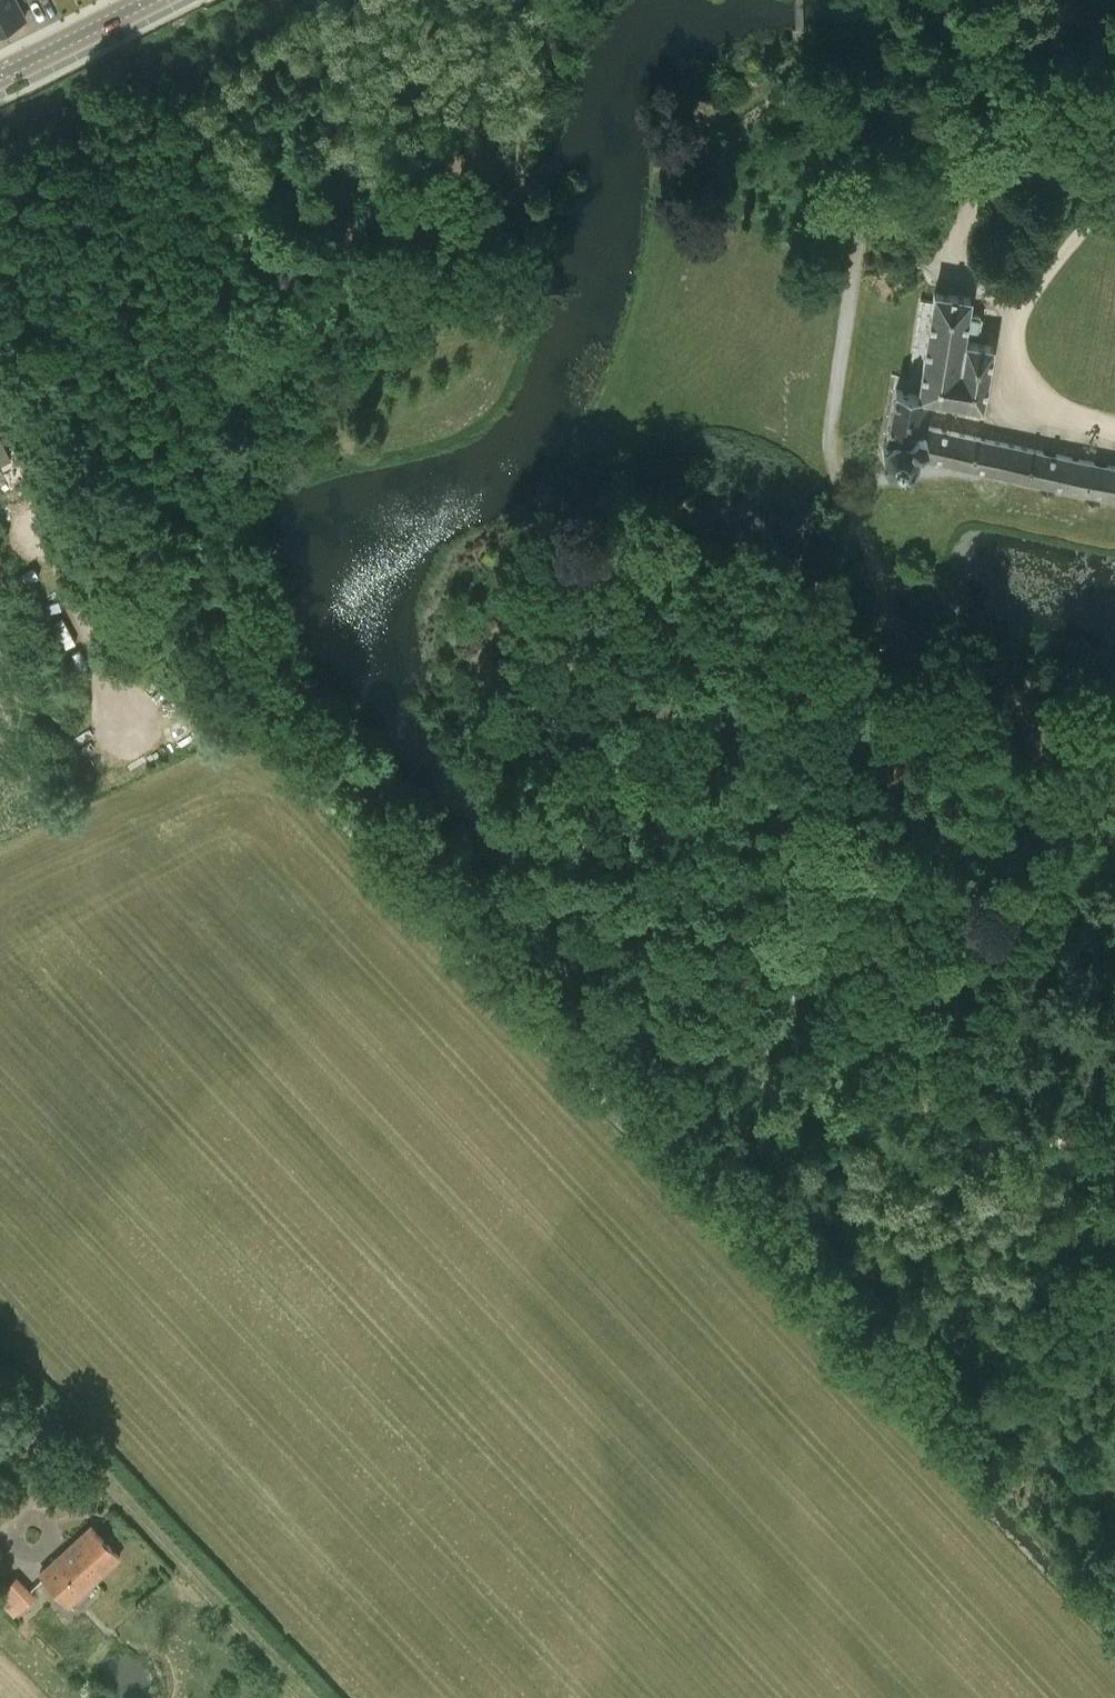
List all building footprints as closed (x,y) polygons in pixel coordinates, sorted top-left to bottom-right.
[(25,19),(16,0),(0,0),(0,31),(25,19)] [(893,468),(901,469),(906,467),(913,463),(917,457),(917,454),(1114,497),(1114,466),(925,425),(930,397),(982,405),(984,392),(985,387),(992,345),(963,341),(965,331),(976,332),(978,331),(981,317),(979,315),(968,313),(970,297),(935,292),(933,302),(921,301),(908,387),(908,391),(897,389),(886,437),(883,443),(882,445),(881,451),(881,454),(883,459),(887,464),(893,468)] [(11,458),(0,435),(0,463),(11,458)] [(120,1557),(91,1525),(39,1574),(68,1605),(120,1557)] [(17,1575),(0,1590),(0,1601),(13,1615),(35,1595),(17,1575)]
